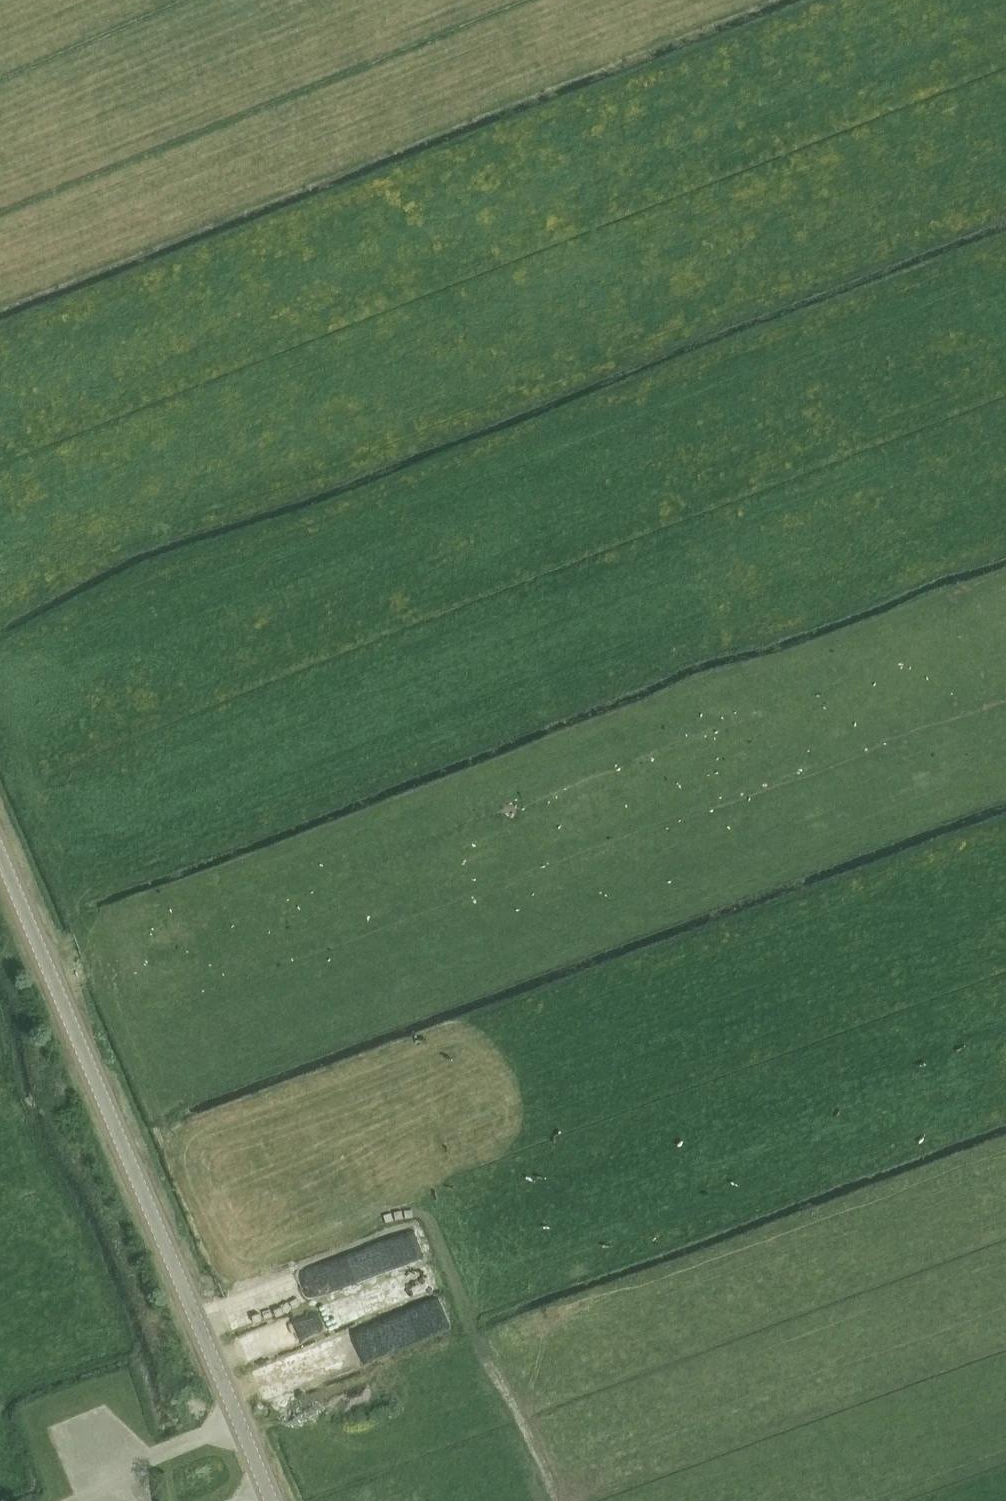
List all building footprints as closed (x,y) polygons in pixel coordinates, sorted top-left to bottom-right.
[(160,1444),(165,1455),(179,1449),(175,1438),(160,1444)]
